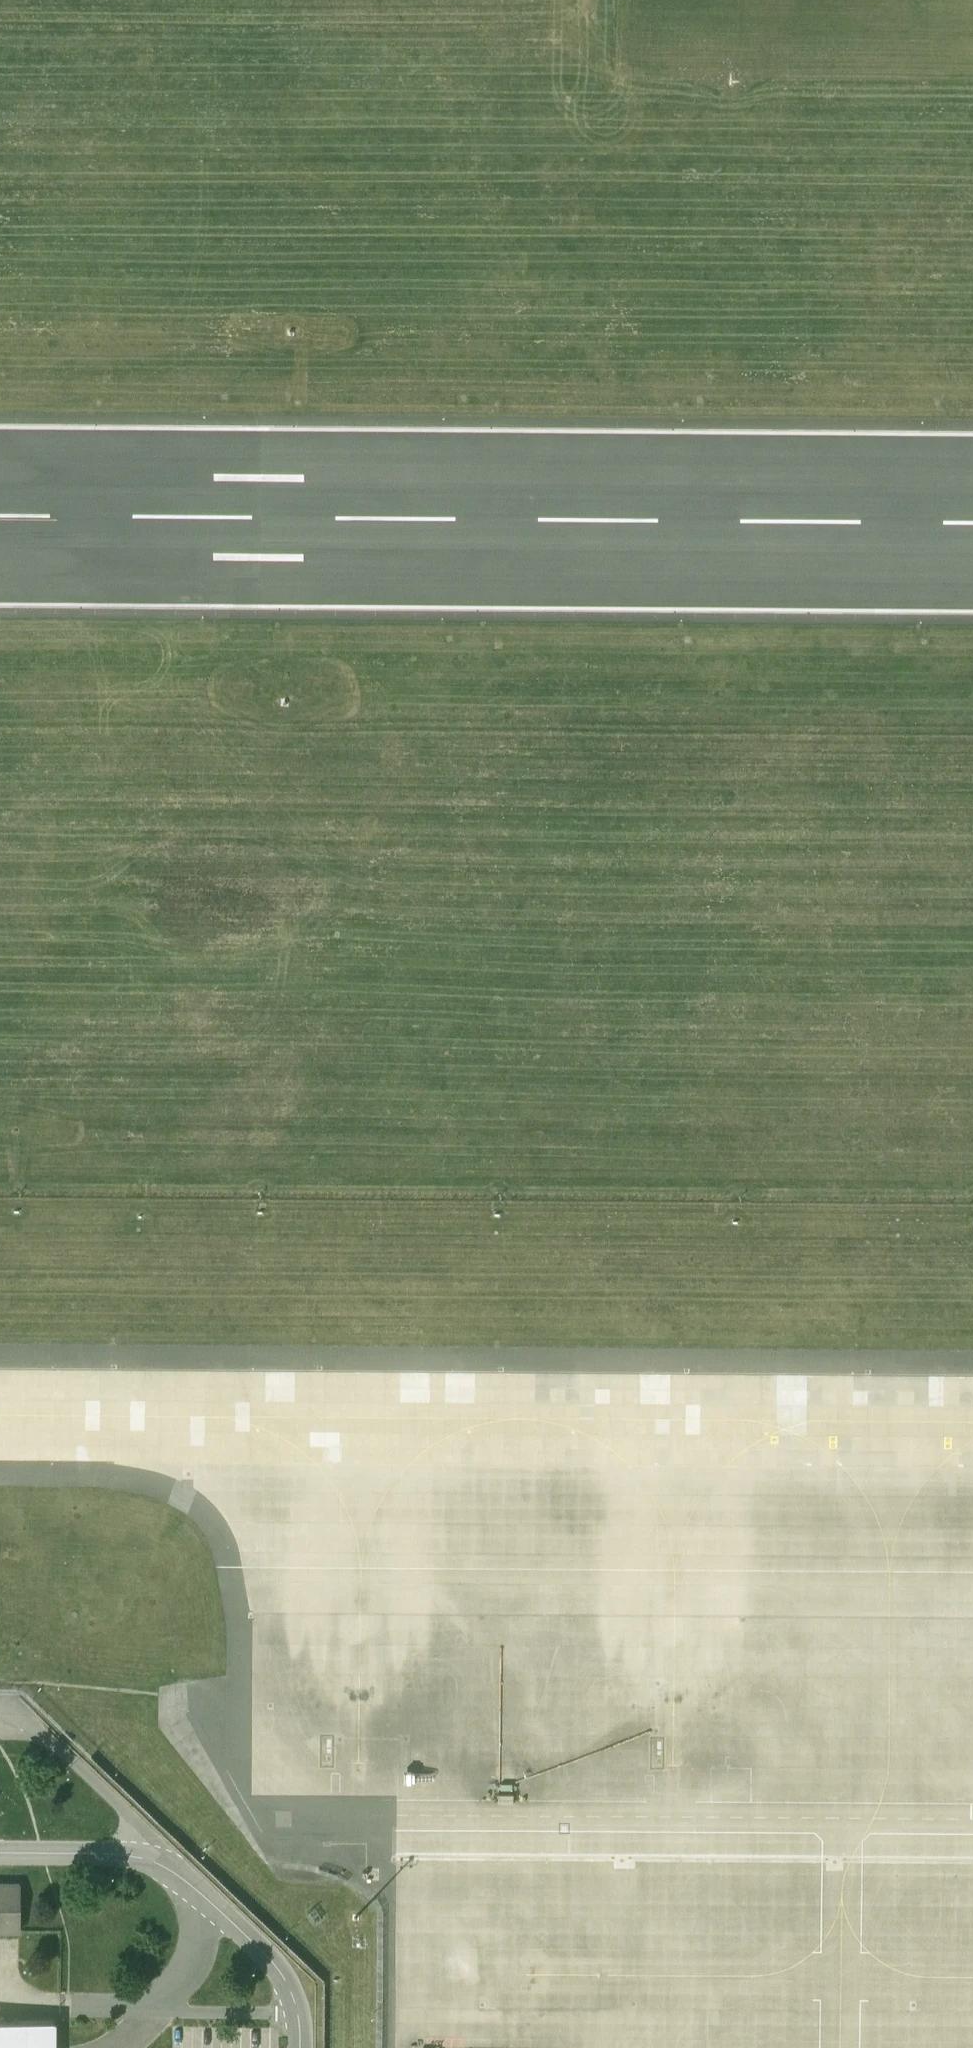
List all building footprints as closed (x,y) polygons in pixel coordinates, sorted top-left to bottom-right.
[(0,1883),(0,1932),(20,1932),(20,1883),(0,1883)] [(55,2020),(0,2020),(0,2047),(55,2047),(55,2020)]
